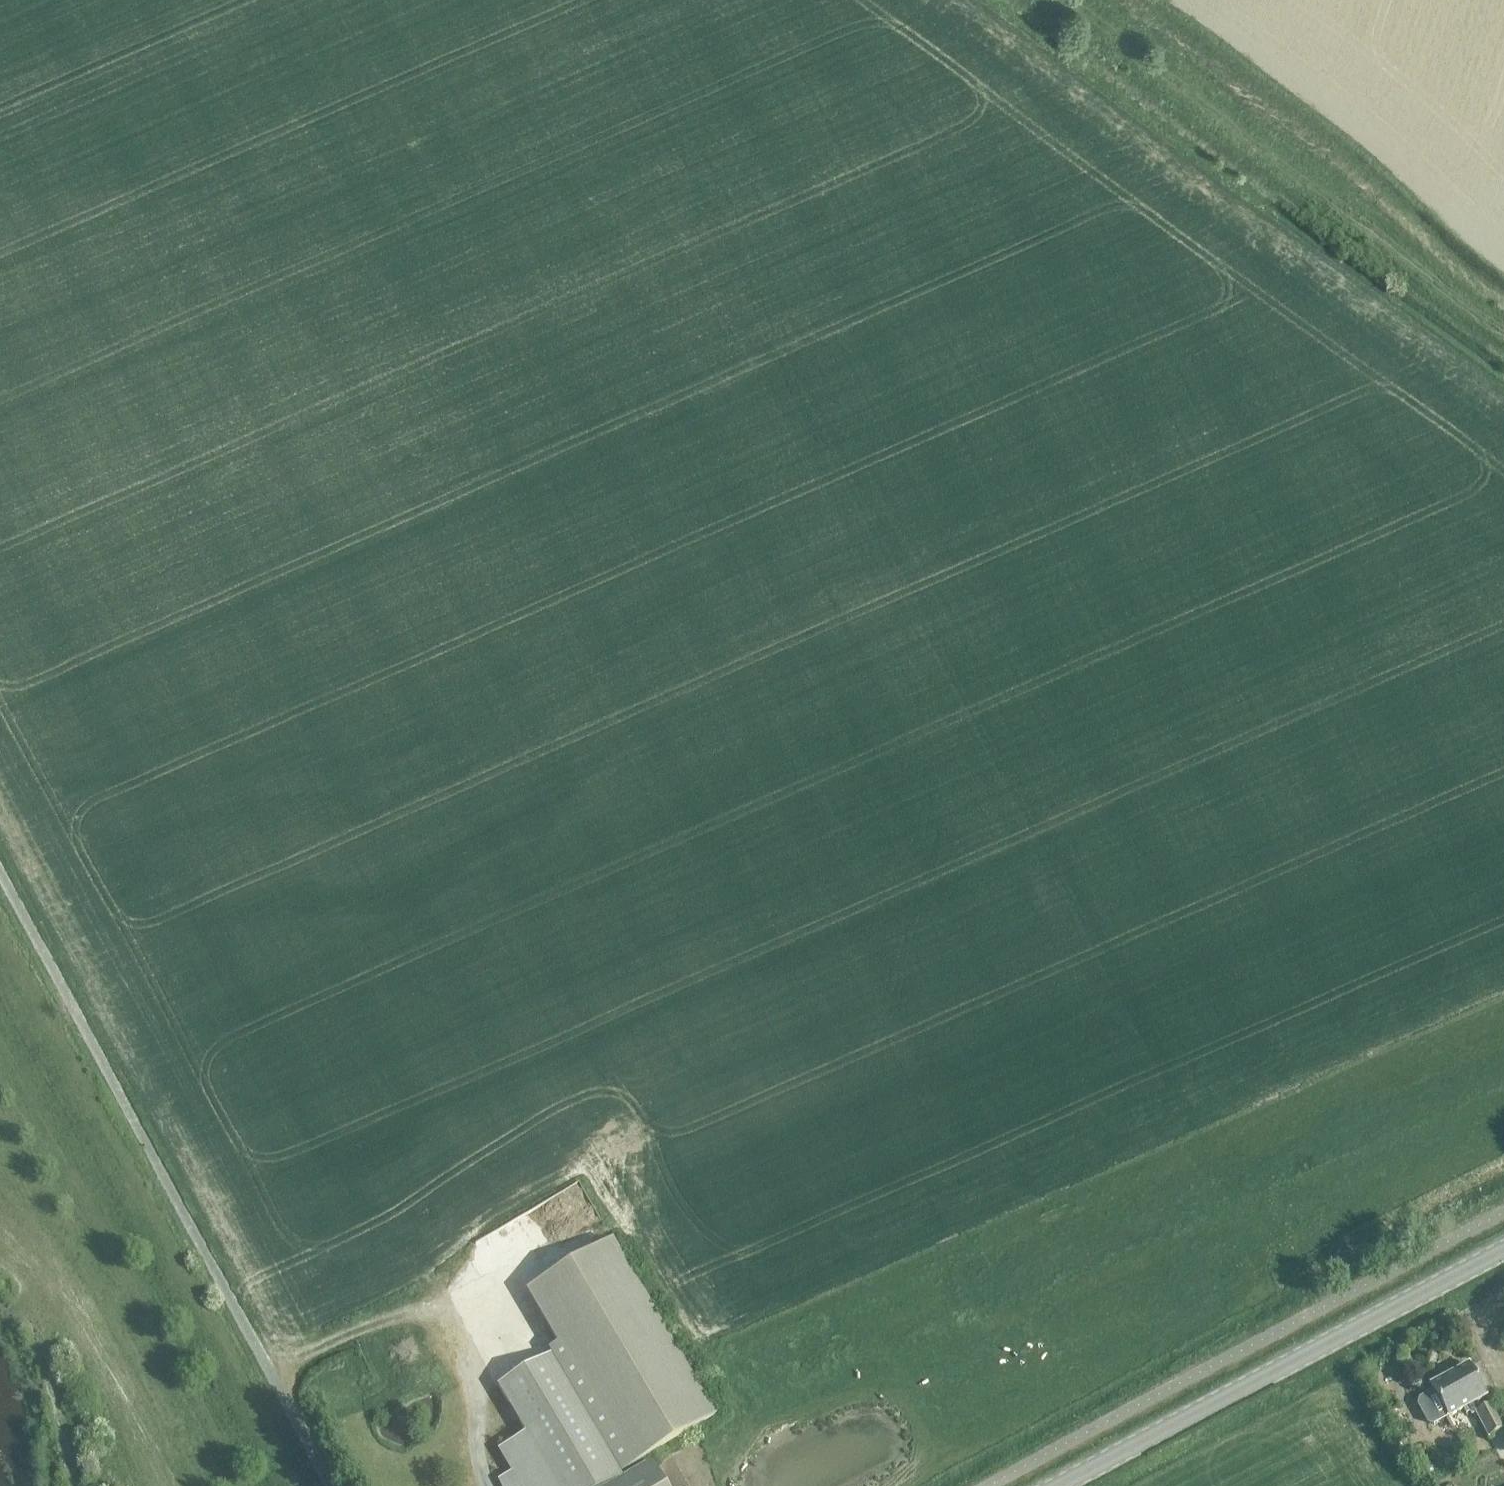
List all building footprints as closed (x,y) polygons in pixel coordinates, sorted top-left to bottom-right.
[(497,1388),(523,1433),(554,1485),(613,1485),(623,1480),(619,1473),(716,1416),(713,1412),(616,1240),(530,1288),(561,1344),(550,1350),(553,1355),(497,1388)] [(1469,1413),(1472,1417),(1476,1415),(1489,1440),(1503,1431),(1491,1407),(1482,1412),(1478,1404),(1486,1399),(1469,1367),(1431,1388),(1448,1420),(1463,1412),(1465,1415),(1469,1413)] [(523,1433),(496,1449),(510,1473),(496,1481),(499,1485),(554,1485),(523,1433)] [(651,1464),(623,1480),(613,1485),(664,1485),(651,1464)]
